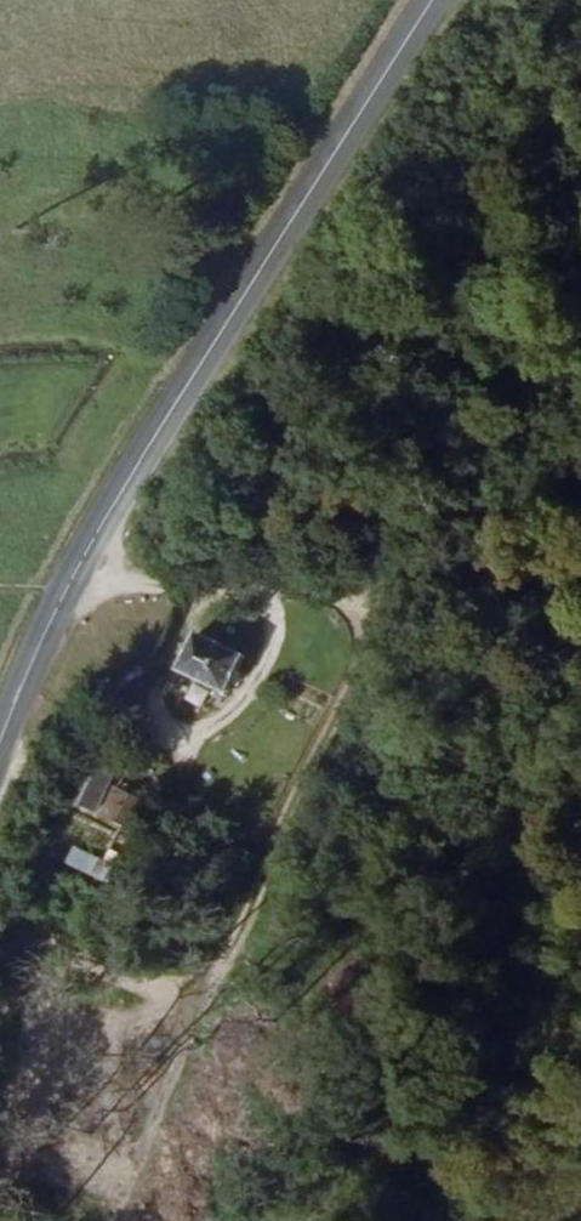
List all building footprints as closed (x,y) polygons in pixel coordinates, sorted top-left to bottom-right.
[(202,633),(183,672),(231,696),(250,657),(202,633)] [(106,748),(93,778),(129,802),(144,772),(106,748)] [(152,776),(140,797),(149,806),(153,797),(176,813),(185,796),(152,776)] [(117,841),(106,860),(163,892),(172,875),(117,841)]
